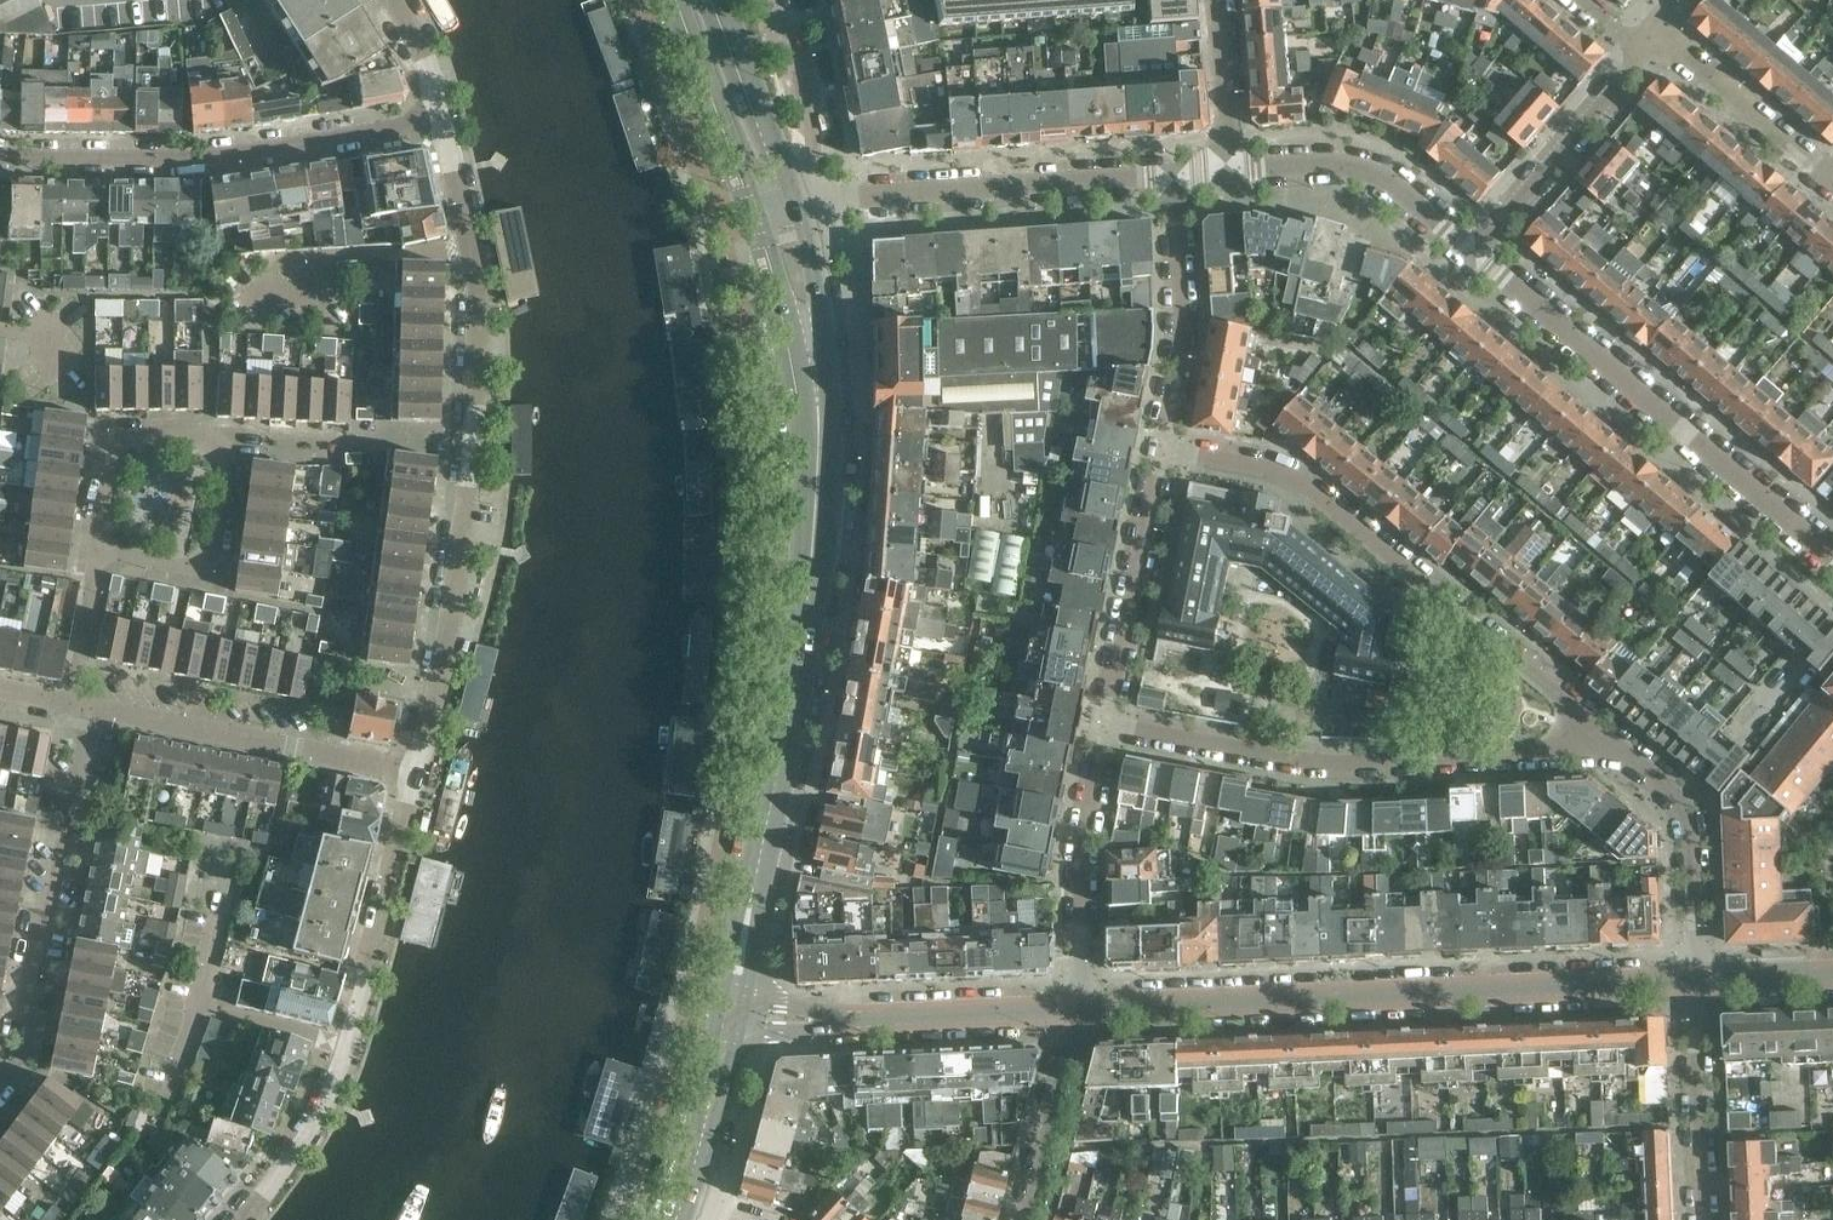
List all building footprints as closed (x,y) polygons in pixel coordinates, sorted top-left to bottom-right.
[(55,33),(41,5),(39,0),(0,0),(0,32),(55,33)] [(275,3),(286,20),(281,24),(283,27),(289,24),(300,41),(301,44),(358,8),(353,0),(280,0),(275,3)] [(831,4),(837,33),(915,16),(912,0),(850,0),(831,4)] [(915,16),(934,12),(932,0),(912,0),(915,16)] [(938,26),(953,25),(974,23),(972,0),(933,0),(938,26)] [(974,23),(978,23),(1026,19),(1024,0),(972,0),(974,23)] [(1026,19),(1078,16),(1077,0),(1024,0),(1026,19)] [(1078,16),(1132,12),(1132,0),(1077,0),(1078,16)] [(1149,23),(1197,20),(1197,17),(1196,0),(1147,0),(1149,23)] [(1246,11),(1285,7),(1291,7),(1296,6),(1295,0),(1245,0),(1246,11)] [(1403,0),(1395,0),(1393,10),(1402,13),(1406,1),(1403,0)] [(1452,5),(1477,12),(1478,9),(1480,0),(1453,0),(1452,5)] [(1478,9),(1502,14),(1513,0),(1480,0),(1478,9)] [(1502,14),(1520,29),(1521,30),(1546,0),(1513,0),(1502,14)] [(1521,30),(1506,46),(1514,52),(1528,36),(1542,47),(1568,17),(1548,0),(1546,0),(1521,30)] [(1711,39),(1736,9),(1725,0),(1709,0),(1690,21),(1711,39)] [(1772,8),(1764,1),(1754,12),(1762,19),(1772,8)] [(1306,13),(1305,5),(1296,6),(1291,7),(1292,15),(1306,13)] [(606,7),(588,14),(614,81),(632,74),(606,7)] [(1288,35),(1285,7),(1246,11),(1248,38),(1288,35)] [(232,8),(219,14),(243,61),(254,55),(232,8)] [(358,8),(301,44),(303,47),(312,60),(306,64),(309,67),(314,64),(328,84),(336,81),(339,79),(347,78),(398,69),(385,50),(358,8)] [(1772,8),(1762,19),(1770,26),(1780,15),(1772,8)] [(1736,9),(1711,39),(1732,57),(1757,27),(1736,9)] [(1450,13),(1440,11),(1436,22),(1446,25),(1450,13)] [(934,12),(915,16),(921,44),(940,40),(934,12)] [(1460,17),(1450,13),(1446,25),(1455,28),(1460,17)] [(915,16),(837,33),(843,60),(893,50),(909,46),(921,44),(915,16)] [(1568,17),(1542,47),(1562,65),(1588,34),(1568,17)] [(1393,22),(1370,19),(1368,32),(1389,34),(1393,22)] [(1409,24),(1396,20),(1391,35),(1404,39),(1409,24)] [(1199,39),(1198,22),(1174,23),(1175,41),(1199,39)] [(1173,24),(1145,27),(1146,42),(1153,131),(1153,135),(1181,132),(1175,56),(1173,24)] [(1145,27),(1117,29),(1118,44),(1125,133),(1128,133),(1131,136),(1138,136),(1141,132),(1153,131),(1146,42),(1145,27)] [(1757,27),(1732,57),(1753,74),(1778,45),(1757,27)] [(1778,45),(1753,74),(1773,92),(1798,63),(1805,56),(1793,44),(1800,36),(1792,29),(1778,45)] [(136,31),(136,32),(136,43),(158,41),(157,30),(136,31)] [(91,35),(90,47),(107,48),(107,47),(114,47),(115,32),(101,32),(100,34),(91,35)] [(1442,33),(1435,32),(1431,46),(1437,48),(1442,33)] [(1588,34),(1562,65),(1583,82),(1609,52),(1588,34)] [(90,49),(90,47),(91,35),(69,36),(68,49),(90,49)] [(1068,137),(1063,68),(1050,69),(1048,35),(1031,35),(1032,46),(1036,95),(1039,139),(1052,138),(1056,142),(1063,141),(1066,138),(1068,137)] [(1290,62),(1288,35),(1248,38),(1251,66),(1290,62)] [(1125,133),(1118,44),(1105,44),(1107,83),(1106,84),(1092,84),(1096,139),(1108,138),(1111,134),(1125,133)] [(893,50),(843,60),(849,87),(915,76),(909,46),(893,50)] [(1039,139),(1036,95),(1032,46),(1002,48),(1006,97),(1010,145),(1039,143),(1039,139)] [(12,74),(14,48),(4,47),(1,91),(0,112),(0,129),(21,130),(21,75),(12,74)] [(1096,139),(1092,84),(1091,71),(1079,72),(1078,47),(1061,49),(1063,68),(1068,137),(1082,136),(1085,139),(1096,139)] [(1002,48),(973,50),(974,56),(981,147),(1010,145),(1006,97),(1002,48)] [(1370,66),(1374,53),(1363,48),(1358,61),(1370,66)] [(211,56),(218,81),(223,128),(253,125),(249,95),(247,77),(233,49),(211,56)] [(1434,50),(1431,56),(1440,59),(1442,53),(1434,50)] [(1310,60),(1310,52),(1296,53),(1297,61),(1310,60)] [(1485,58),(1476,52),(1467,62),(1476,69),(1485,58)] [(124,63),(124,54),(115,53),(115,63),(124,63)] [(1382,56),(1374,53),(1370,66),(1367,72),(1374,75),(1382,56)] [(1208,124),(1201,54),(1175,56),(1181,132),(1203,131),(1208,124)] [(186,59),(189,85),(194,132),(223,128),(218,81),(211,56),(186,59)] [(962,66),(944,68),(948,100),(949,124),(951,149),(981,147),(974,56),(961,57),(962,66)] [(941,57),(920,60),(922,73),(942,70),(941,57)] [(1773,92),(1794,110),(1819,80),(1825,74),(1832,64),(1826,57),(1811,74),(1798,63),(1773,92)] [(45,90),(44,131),(67,131),(67,89),(68,61),(68,58),(55,58),(54,90),(45,90)] [(135,89),(134,131),(157,132),(157,89),(158,59),(146,58),(146,89),(135,89)] [(157,89),(157,132),(187,132),(185,90),(171,89),(170,58),(158,59),(157,89)] [(90,90),(90,131),(112,131),(113,89),(114,61),(101,60),(101,90),(90,90)] [(1311,68),(1310,60),(1297,61),(1297,69),(1311,68)] [(67,89),(67,131),(90,131),(90,90),(79,90),(80,62),(68,61),(67,89)] [(1293,89),(1290,62),(1251,66),(1253,93),(1293,89)] [(1391,82),(1377,118),(1401,128),(1424,71),(1425,68),(1414,64),(1410,73),(1397,67),(1391,82)] [(113,89),(112,131),(134,131),(135,89),(125,89),(125,66),(114,66),(113,89)] [(1352,108),(1365,77),(1356,73),(1338,66),(1330,85),(1328,90),(1324,99),(1324,100),(1323,101),(1324,102),(1350,113),(1352,108)] [(317,102),(319,114),(403,100),(404,101),(408,94),(406,93),(398,69),(347,78),(351,97),(317,102)] [(942,71),(849,87),(855,118),(899,109),(899,107),(905,106),(910,106),(946,100),(942,71)] [(1433,75),(1424,71),(1401,128),(1425,138),(1443,112),(1448,104),(1425,95),(1433,75)] [(1365,77),(1352,108),(1377,118),(1391,82),(1374,75),(1367,72),(1365,77)] [(1544,72),(1534,83),(1542,90),(1552,78),(1544,72)] [(34,90),(34,75),(21,75),(21,130),(44,131),(45,90),(34,90)] [(274,92),(249,95),(253,125),(300,117),(299,110),(298,98),(285,75),(276,79),(280,96),(275,97),(274,92)] [(1663,76),(1638,105),(1659,123),(1684,93),(1663,76)] [(1552,78),(1542,90),(1549,96),(1559,84),(1552,78)] [(1794,110),(1815,128),(1832,106),(1832,92),(1819,80),(1794,110)] [(1507,83),(1501,91),(1508,97),(1514,102),(1543,127),(1561,106),(1549,96),(1542,90),(1534,83),(1532,81),(1521,94),(1507,83)] [(1324,99),(1328,90),(1321,87),(1317,98),(1324,100),(1324,99)] [(1308,122),(1305,88),(1293,89),(1253,93),(1256,121),(1262,126),(1308,122)] [(1497,88),(1490,97),(1500,106),(1508,97),(1501,91),(1497,88)] [(633,90),(615,96),(637,164),(656,157),(652,142),(650,143),(633,90)] [(1684,93),(1659,123),(1673,135),(1658,152),(1665,157),(1679,140),(1705,111),(1684,93)] [(1514,102),(1497,123),(1520,143),(1521,143),(1526,147),(1543,127),(1514,102)] [(1466,115),(1475,121),(1483,113),(1475,104),(1466,115)] [(899,109),(855,118),(861,150),(862,157),(870,155),(895,150),(895,153),(910,150),(910,152),(951,149),(949,124),(914,127),(910,106),(905,106),(899,107),(899,109)] [(1815,128),(1832,143),(1832,106),(1815,128)] [(1705,111),(1679,140),(1665,157),(1674,165),(1689,148),(1700,158),(1726,129),(1705,111)] [(1443,112),(1425,138),(1421,145),(1441,163),(1464,138),(1467,134),(1459,127),(1443,112)] [(1507,133),(1498,125),(1489,134),(1498,141),(1507,133)] [(1726,129),(1700,158),(1721,176),(1747,147),(1726,129)] [(1515,140),(1507,133),(1498,141),(1507,149),(1515,140)] [(1643,140),(1636,134),(1627,145),(1635,152),(1643,140)] [(1624,183),(1642,163),(1612,137),(1594,158),(1624,183)] [(1458,184),(1484,156),(1464,138),(1441,163),(1438,166),(1458,184)] [(421,147),(361,157),(364,177),(366,188),(376,186),(377,186),(385,185),(432,177),(427,151),(421,147)] [(1747,147),(1721,176),(1742,194),(1767,165),(1747,147)] [(1458,184),(1479,202),(1505,173),(1484,156),(1458,184)] [(1594,158),(1577,178),(1581,182),(1581,183),(1606,204),(1624,183),(1594,158)] [(349,159),(334,161),(339,192),(355,190),(366,188),(364,177),(353,178),(349,159)] [(334,161),(304,166),(312,215),(329,212),(330,218),(344,216),(342,210),(339,192),(334,161)] [(1767,165),(1742,194),(1763,212),(1788,182),(1767,165)] [(304,166),(273,171),(281,220),(299,217),(300,223),(312,221),(311,215),(312,215),(304,166)] [(273,171),(242,176),(251,225),(268,222),(269,227),(282,225),(281,220),(273,171)] [(242,176),(211,181),(212,194),(216,231),(237,227),(238,233),(251,231),(250,225),(251,225),(242,176)] [(440,208),(432,177),(385,185),(377,186),(376,186),(366,188),(355,190),(359,219),(361,219),(379,216),(440,208)] [(41,229),(41,181),(11,181),(12,191),(12,208),(8,239),(40,240),(41,240),(41,229)] [(41,240),(40,240),(41,252),(52,253),(52,224),(64,224),(64,181),(41,181),(41,229),(41,240)] [(64,181),(64,224),(74,225),(73,262),(85,263),(86,253),(86,252),(87,181),(64,181)] [(87,181),(86,252),(98,244),(98,235),(109,236),(109,224),(109,181),(87,181)] [(109,181),(109,224),(120,224),(120,247),(131,248),(131,247),(132,247),(132,181),(109,181)] [(132,181),(132,247),(144,247),(144,224),(155,224),(155,181),(132,181)] [(178,181),(155,181),(155,224),(155,241),(178,241),(178,181)] [(178,181),(178,241),(178,247),(189,247),(189,224),(201,225),(201,181),(178,181)] [(1788,182),(1763,212),(1762,213),(1783,231),(1809,200),(1788,182)] [(10,199),(9,188),(0,188),(1,200),(10,199)] [(1631,189),(1625,197),(1634,205),(1640,197),(1631,189)] [(1584,211),(1596,198),(1589,191),(1577,205),(1584,211)] [(1650,204),(1657,210),(1665,201),(1658,195),(1650,204)] [(1809,200),(1783,231),(1803,248),(1830,217),(1809,200)] [(514,205),(495,209),(513,296),(532,292),(514,205)] [(440,208),(379,216),(381,228),(398,225),(402,245),(445,236),(440,208)] [(1524,240),(1544,257),(1569,229),(1548,211),(1524,240)] [(1665,218),(1657,211),(1651,218),(1659,225),(1665,218)] [(1749,229),(1757,219),(1750,213),(1742,223),(1749,229)] [(1279,254),(1289,223),(1258,214),(1248,215),(1249,254),(1250,270),(1264,269),(1278,272),(1279,258),(1278,258),(1279,254)] [(1233,255),(1249,254),(1248,215),(1213,217),(1207,223),(1209,238),(1213,297),(1236,295),(1234,268),(1233,255)] [(381,228),(379,216),(361,219),(363,229),(363,230),(381,228)] [(1677,229),(1698,247),(1709,234),(1688,216),(1677,229)] [(1803,248),(1824,265),(1832,255),(1832,220),(1830,217),(1803,248)] [(1318,223),(1310,260),(1305,279),(1297,302),(1295,318),(1319,324),(1325,302),(1331,286),(1336,268),(1347,232),(1349,226),(1320,218),(1318,223)] [(363,229),(361,219),(359,219),(344,221),(348,246),(365,245),(363,230),(363,229)] [(1310,260),(1318,223),(1308,220),(1306,224),(1291,220),(1290,223),(1289,223),(1279,254),(1278,258),(1279,258),(1278,272),(1292,276),(1286,298),(1281,332),(1293,334),(1295,318),(1297,302),(1305,279),(1310,260)] [(348,246),(344,221),(331,224),(335,247),(348,246)] [(1132,309),(1151,308),(1148,230),(1149,230),(1149,228),(1147,228),(1141,222),(1140,222),(1140,223),(1116,224),(1120,279),(1121,292),(1131,291),(1132,309)] [(1120,279),(1116,224),(1086,227),(1090,282),(1102,282),(1102,280),(1120,279)] [(1569,229),(1544,257),(1565,275),(1590,246),(1602,231),(1595,224),(1582,239),(1569,229)] [(1086,227),(1056,229),(1059,270),(1059,284),(1079,283),(1090,282),(1086,227)] [(1056,229),(1025,231),(1030,287),(1041,286),(1059,284),(1059,270),(1056,229)] [(1030,287),(1025,231),(1007,232),(995,233),(998,281),(1018,281),(1019,301),(1031,301),(1030,287)] [(1590,246),(1565,275),(1586,293),(1611,264),(1598,253),(1610,238),(1602,231),(1590,246)] [(1325,302),(1321,319),(1340,326),(1342,323),(1364,282),(1365,278),(1373,247),(1371,246),(1372,243),(1356,238),(1357,235),(1347,232),(1336,268),(1331,286),(1325,302)] [(998,281),(995,233),(965,235),(970,317),(982,317),(1000,316),(1000,303),(981,304),(980,291),(980,281),(998,281)] [(970,317),(965,235),(934,237),(937,278),(954,279),(956,318),(970,317)] [(283,237),(252,242),(253,252),(286,250),(283,237)] [(937,278),(934,237),(904,239),(907,296),(919,295),(919,291),(937,290),(937,278)] [(236,254),(253,252),(252,242),(251,238),(235,240),(236,254)] [(872,250),(873,321),(905,320),(904,296),(907,296),(904,239),(880,241),(880,240),(878,240),(871,248),(871,249),(872,250)] [(1373,247),(1365,278),(1376,281),(1371,297),(1375,300),(1379,304),(1389,293),(1414,262),(1405,256),(1373,247)] [(1611,264),(1586,293),(1607,310),(1632,281),(1644,266),(1624,249),(1611,264)] [(683,255),(664,259),(672,308),(671,309),(673,319),(693,316),(683,255)] [(1824,265),(1832,273),(1832,255),(1824,265)] [(1653,257),(1645,266),(1653,272),(1660,264),(1653,257)] [(361,260),(336,262),(338,279),(362,278),(361,260)] [(1749,270),(1737,261),(1731,268),(1742,278),(1749,270)] [(396,262),(396,266),(395,289),(401,289),(443,290),(444,263),(396,262)] [(1389,293),(1379,304),(1400,322),(1409,311),(1435,280),(1414,262),(1389,293)] [(1638,275),(1645,281),(1653,272),(1645,266),(1638,275)] [(28,269),(28,279),(40,279),(40,269),(28,269)] [(151,270),(151,278),(151,288),(161,288),(161,270),(151,270)] [(1768,288),(1749,271),(1743,279),(1762,295),(1768,288)] [(1729,293),(1736,284),(1725,275),(1718,284),(1729,293)] [(63,288),(63,277),(52,277),(52,288),(63,288)] [(83,278),(83,277),(63,277),(63,290),(84,289),(83,278)] [(108,278),(83,278),(84,289),(109,289),(108,278)] [(132,278),(132,288),(151,288),(151,278),(132,278)] [(132,279),(118,279),(119,288),(132,288),(132,279)] [(166,288),(174,288),(174,279),(166,279),(166,288)] [(1435,280),(1409,311),(1430,328),(1456,297),(1435,280)] [(1632,281),(1607,310),(1628,328),(1653,299),(1632,281)] [(1747,294),(1736,284),(1729,293),(1740,302),(1747,294)] [(1788,304),(1769,288),(1762,296),(1781,312),(1788,304)] [(11,299),(13,290),(5,289),(0,289),(0,297),(11,299)] [(401,302),(375,301),(375,303),(374,314),(375,315),(394,315),(443,316),(443,290),(401,289),(401,302)] [(1236,295),(1213,297),(1215,320),(1254,327),(1251,293),(1236,295)] [(1672,305),(1679,310),(1688,301),(1681,295),(1672,305)] [(3,306),(10,307),(11,299),(0,297),(0,306),(3,306)] [(1019,297),(999,298),(1000,303),(1000,316),(1032,313),(1031,301),(1019,301),(1019,297)] [(1456,297),(1430,328),(1451,346),(1476,315),(1456,297)] [(1061,301),(1062,312),(1090,311),(1089,299),(1061,301)] [(1653,299),(1628,328),(1648,346),(1674,317),(1653,299)] [(95,300),(95,317),(102,316),(106,316),(106,300),(95,300)] [(202,323),(202,300),(174,300),(174,323),(202,323)] [(1047,300),(1031,301),(1032,313),(1048,313),(1047,300)] [(126,301),(126,316),(149,316),(149,301),(126,301)] [(149,301),(149,316),(159,317),(160,301),(149,301)] [(359,303),(359,314),(374,314),(375,303),(359,303)] [(1801,316),(1789,305),(1782,312),(1795,323),(1801,316)] [(1152,330),(1151,308),(1132,309),(1090,311),(1062,312),(1048,313),(1032,313),(1000,316),(982,317),(970,317),(956,318),(936,319),(938,377),(940,377),(939,411),(978,413),(980,413),(1011,412),(1037,412),(1048,410),(1054,410),(1058,382),(1062,382),(1064,371),(1073,372),(1106,370),(1106,368),(1115,367),(1142,366),(1147,366),(1151,348),(1152,330)] [(1771,329),(1779,320),(1768,311),(1761,320),(1771,329)] [(374,314),(359,314),(359,325),(375,325),(375,315),(374,314)] [(394,315),(394,341),(442,343),(443,316),(394,315)] [(1476,315),(1451,346),(1471,363),(1497,332),(1476,315)] [(1675,315),(1674,317),(1648,346),(1669,364),(1696,333),(1675,315)] [(1272,329),(1273,318),(1259,316),(1257,328),(1272,329)] [(938,377),(936,319),(905,320),(873,321),(874,378),(873,378),(873,380),(921,377),(938,377)] [(1215,320),(1210,347),(1250,354),(1259,356),(1263,343),(1252,341),(1254,327),(1215,320)] [(1790,330),(1779,320),(1771,329),(1783,339),(1790,330)] [(1334,335),(1340,337),(1348,340),(1357,330),(1342,323),(1340,326),(1334,335)] [(1824,348),(1831,340),(1812,324),(1805,332),(1824,348)] [(221,332),(220,348),(232,349),(233,333),(221,332)] [(1497,332),(1471,363),(1492,381),(1518,350),(1497,332)] [(1696,333),(1669,364),(1690,381),(1716,351),(1696,333)] [(263,334),(263,341),(262,351),(273,351),(273,335),(263,334)] [(273,335),(273,351),(283,352),(284,336),(273,335)] [(316,337),(315,344),(315,354),(325,354),(326,338),(316,337)] [(326,338),(325,354),(336,355),(337,339),(326,338)] [(1377,350),(1366,340),(1358,349),(1370,359),(1377,350)] [(1831,340),(1825,348),(1832,355),(1832,342),(1831,340)] [(394,341),(393,367),(441,368),(442,343),(394,341)] [(1293,364),(1289,375),(1297,378),(1304,383),(1332,349),(1323,341),(1314,353),(1306,346),(1292,364),(1293,364)] [(1364,360),(1353,351),(1351,352),(1345,346),(1340,347),(1332,357),(1342,365),(1345,362),(1356,370),(1364,360)] [(1812,363),(1819,355),(1809,346),(1801,354),(1812,363)] [(1210,347),(1205,374),(1245,381),(1248,366),(1261,369),(1264,357),(1259,356),(1250,354),(1210,347)] [(697,349),(673,352),(681,421),(705,418),(702,390),(704,390),(702,376),(701,376),(697,349)] [(1370,359),(1381,368),(1389,359),(1377,350),(1370,359)] [(1518,350),(1492,381),(1512,398),(1538,367),(1518,350)] [(1716,351),(1690,381),(1711,399),(1737,368),(1716,351)] [(175,354),(176,368),(176,410),(202,410),(202,368),(202,354),(175,354)] [(1831,365),(1819,355),(1812,363),(1823,373),(1831,365)] [(1356,370),(1374,386),(1382,376),(1364,360),(1356,370)] [(1089,378),(1087,388),(1141,399),(1147,366),(1142,366),(1115,367),(1106,368),(1106,370),(1104,380),(1089,378)] [(393,367),(392,394),(440,395),(441,368),(393,367)] [(1538,367),(1512,398),(1533,416),(1559,385),(1538,367)] [(122,368),(96,368),(96,410),(122,410),(122,368)] [(149,368),(122,368),(122,410),(149,410),(149,368)] [(176,368),(149,368),(149,410),(176,410),(176,368)] [(271,378),(269,420),(296,421),(298,379),(298,369),(282,368),(282,378),(271,378)] [(1737,368),(1711,399),(1732,417),(1758,386),(1737,368)] [(1073,372),(1064,371),(1063,381),(1071,384),(1073,372)] [(1205,374),(1200,401),(1240,408),(1240,407),(1249,408),(1250,398),(1242,397),(1245,381),(1205,374)] [(245,376),(218,375),(217,417),(243,418),(245,376)] [(1407,375),(1400,384),(1411,393),(1418,385),(1407,375)] [(245,376),(243,418),(269,420),(271,378),(245,376)] [(939,411),(940,377),(938,377),(921,377),(873,380),(873,408),(878,408),(878,409),(921,411),(921,409),(925,410),(925,411),(926,412),(928,412),(939,412),(939,411)] [(1758,386),(1732,417),(1753,434),(1779,404),(1786,395),(1766,377),(1758,386)] [(298,379),(296,421),(322,423),(324,380),(298,379)] [(324,380),(322,423),(349,424),(351,382),(324,380)] [(1383,380),(1375,389),(1392,404),(1400,396),(1383,380)] [(1072,385),(1062,382),(1059,399),(1069,401),(1072,385)] [(1428,394),(1418,385),(1411,393),(1421,403),(1428,394)] [(1559,385),(1533,416),(1554,433),(1579,402),(1559,385)] [(1287,404),(1298,390),(1285,387),(1278,397),(1287,404)] [(1087,388),(1084,399),(1090,400),(1089,420),(1096,421),(1135,429),(1141,399),(1087,388)] [(1314,403),(1302,393),(1276,425),(1297,442),(1323,410),(1331,401),(1322,394),(1314,403)] [(392,394),(392,420),(439,421),(440,395),(392,394)] [(1276,419),(1285,407),(1277,399),(1267,411),(1276,419)] [(1200,401),(1195,427),(1195,428),(1233,434),(1234,429),(1236,430),(1240,408),(1200,401)] [(1579,402),(1554,433),(1574,451),(1600,420),(1579,402)] [(3,404),(2,415),(6,415),(18,417),(19,406),(3,404)] [(531,404),(511,404),(511,473),(531,473),(531,404)] [(1779,404),(1753,434),(1773,452),(1800,422),(1779,404)] [(1416,406),(1407,414),(1418,423),(1425,414),(1416,406)] [(46,409),(42,436),(84,441),(87,415),(46,409)] [(373,409),(357,409),(356,420),(373,420),(373,409)] [(977,428),(978,413),(939,411),(939,412),(928,412),(926,412),(925,411),(925,410),(921,409),(921,411),(878,409),(877,422),(875,422),(874,435),(928,439),(929,425),(977,428)] [(1800,422),(1773,452),(1794,470),(1820,439),(1831,427),(1810,409),(1800,422)] [(1011,412),(1013,444),(1043,442),(1048,410),(1037,412),(1011,412)] [(1323,410),(1297,442),(1318,460),(1344,428),(1327,414),(1323,410)] [(1267,411),(1257,424),(1266,431),(1276,419),(1267,411)] [(1440,419),(1452,428),(1459,420),(1448,411),(1440,419)] [(1437,424),(1425,414),(1418,423),(1430,433),(1437,424)] [(1470,428),(1459,420),(1452,428),(1463,438),(1470,428)] [(1600,420),(1574,451),(1595,468),(1621,437),(1600,420)] [(1077,438),(1074,449),(1128,460),(1135,429),(1096,421),(1091,441),(1080,438),(1077,438)] [(1344,428),(1318,460),(1339,477),(1365,445),(1362,442),(1344,428)] [(1446,432),(1438,441),(1459,459),(1466,450),(1446,432)] [(714,434),(692,435),(695,513),(717,512),(714,434)] [(927,453),(928,439),(874,435),(873,450),(875,450),(874,464),(921,467),(960,469),(961,455),(928,453),(927,453)] [(42,436),(38,462),(80,467),(84,441),(42,436)] [(1065,446),(1066,438),(1055,436),(1054,443),(1065,446)] [(1621,437),(1595,468),(1615,486),(1641,455),(1621,437)] [(1794,470),(1815,487),(1819,483),(1832,466),(1832,450),(1820,439),(1794,470)] [(1044,464),(1043,442),(1013,444),(1015,471),(1042,472),(1044,464)] [(1500,455),(1488,444),(1481,453),(1493,464),(1500,455)] [(1360,495),(1386,463),(1366,446),(1365,445),(1339,477),(1360,495)] [(13,459),(14,448),(0,446),(0,457),(13,459)] [(1073,461),(1069,480),(1072,480),(1122,491),(1128,460),(1074,449),(1072,460),(1073,461)] [(1478,460),(1466,450),(1459,459),(1470,468),(1478,460)] [(389,452),(389,455),(385,478),(433,485),(437,458),(389,452)] [(345,454),(346,465),(362,463),(362,453),(345,454)] [(1500,455),(1493,464),(1509,479),(1517,470),(1500,455)] [(1641,455),(1615,486),(1636,504),(1662,472),(1641,455)] [(0,467),(12,469),(13,459),(0,457),(0,467)] [(1050,474),(1053,460),(1045,458),(1044,464),(1042,472),(1050,474)] [(254,459),(250,486),(291,491),(295,465),(254,459)] [(38,462),(35,488),(77,494),(80,467),(38,462)] [(1386,463),(1360,495),(1381,512),(1407,480),(1389,465),(1386,463)] [(343,464),(324,465),(324,476),(322,494),(340,496),(343,476),(343,464)] [(958,484),(960,469),(921,467),(874,464),(873,478),(870,478),(870,491),(924,496),(925,482),(958,484)] [(1636,504),(1626,515),(1647,532),(1657,521),(1683,490),(1662,472),(1636,504)] [(1541,490),(1523,475),(1516,483),(1534,499),(1541,490)] [(385,478),(382,504),(430,510),(433,485),(385,478)] [(1116,521),(1122,491),(1072,480),(1068,500),(1064,499),(1062,510),(1116,521)] [(1407,480),(1381,512),(1402,530),(1429,497),(1425,494),(1407,480)] [(1167,605),(1160,640),(1216,650),(1223,617),(1221,616),(1232,562),(1264,568),(1346,634),(1345,640),(1343,639),(1337,674),(1392,686),(1399,651),(1397,650),(1405,613),(1292,523),(1293,518),(1279,515),(1283,498),(1194,481),(1194,482),(1192,482),(1188,501),(1190,501),(1169,605),(1167,605)] [(250,486),(246,512),(288,518),(291,491),(250,486)] [(35,488),(31,514),(73,520),(77,494),(35,488)] [(1541,490),(1534,499),(1544,507),(1551,499),(1541,490)] [(1683,490),(1657,521),(1677,538),(1678,537),(1703,507),(1683,490)] [(923,509),(924,496),(870,491),(868,506),(871,507),(870,520),(970,527),(971,513),(923,510),(923,509)] [(1429,497),(1402,530),(1413,538),(1424,547),(1450,515),(1429,497)] [(1450,556),(1491,505),(1481,497),(1460,523),(1450,515),(1424,547),(1444,563),(1450,556)] [(1491,505),(1450,556),(1454,560),(1453,562),(1463,570),(1464,568),(1469,572),(1496,540),(1506,528),(1494,518),(1503,508),(1494,500),(1491,505)] [(426,537),(430,510),(382,504),(379,530),(426,537)] [(1703,507),(1678,537),(1689,546),(1679,558),(1688,565),(1698,553),(1723,524),(1703,507)] [(1116,521),(1062,510),(1059,521),(1076,524),(1071,543),(1110,552),(1116,521)] [(318,522),(331,524),(334,524),(335,513),(319,511),(318,522)] [(246,512),(243,538),(284,544),(288,518),(246,512)] [(31,514),(28,540),(70,546),(73,520),(31,514)] [(1576,533),(1583,525),(1571,515),(1564,524),(1576,533)] [(968,556),(970,527),(870,520),(869,535),(866,535),(866,549),(920,552),(921,538),(960,541),(959,557),(968,556)] [(717,521),(683,521),(682,600),(716,601),(717,521)] [(1698,553),(1688,565),(1696,571),(1705,560),(1717,569),(1741,539),(1723,524),(1698,553)] [(1583,525),(1576,533),(1584,540),(1592,548),(1599,539),(1590,532),(1583,525)] [(1496,540),(1469,572),(1473,575),(1471,577),(1481,585),(1483,583),(1490,590),(1537,533),(1529,526),(1508,550),(1496,541),(1496,540)] [(379,530),(375,555),(423,562),(426,537),(379,530)] [(990,579),(996,533),(976,530),(970,576),(990,579)] [(1537,533),(1490,590),(1512,607),(1538,575),(1526,565),(1546,540),(1537,533)] [(1002,536),(993,589),(1012,592),(1022,538),(1002,536)] [(243,538),(239,564),(281,570),(284,544),(243,538)] [(319,538),(317,548),(333,550),(334,540),(319,538)] [(1624,560),(1599,539),(1592,548),(1617,569),(1624,560)] [(1762,557),(1741,539),(1717,569),(1710,577),(1730,594),(1762,557)] [(28,540),(24,567),(67,572),(70,546),(28,540)] [(334,540),(333,550),(349,552),(351,542),(334,540)] [(1056,540),(1050,571),(1104,582),(1110,552),(1071,543),(1056,540)] [(333,550),(317,548),(315,567),(314,576),(331,579),(334,561),(331,561),(333,550)] [(866,549),(864,563),(867,563),(867,577),(896,582),(909,585),(927,588),(950,591),(952,572),(919,567),(920,552),(866,549)] [(333,550),(331,561),(334,561),(348,563),(349,552),(333,550)] [(365,555),(349,552),(348,563),(354,564),(355,559),(364,561),(365,555)] [(1028,552),(1025,566),(1044,570),(1046,559),(1041,558),(1039,554),(1028,552)] [(375,556),(371,583),(419,589),(423,562),(375,556)] [(1762,557),(1730,594),(1750,611),(1782,574),(1780,572),(1779,572),(1762,557)] [(1624,560),(1617,569),(1634,583),(1641,574),(1624,560)] [(1538,575),(1512,607),(1513,609),(1512,610),(1522,618),(1523,617),(1532,624),(1558,592),(1575,572),(1564,563),(1547,583),(1538,575)] [(281,570),(239,564),(235,590),(277,596),(281,570)] [(314,576),(315,567),(305,565),(301,570),(300,574),(314,576)] [(1037,570),(1024,567),(1022,577),(1035,580),(1037,570)] [(1665,577),(1673,583),(1680,574),(1672,568),(1665,577)] [(1632,586),(1611,569),(1603,579),(1624,596),(1632,586)] [(1104,582),(1050,571),(1047,582),(1063,585),(1058,607),(1095,612),(1098,613),(1104,582)] [(1687,580),(1680,574),(1673,583),(1680,589),(1687,580)] [(1782,574),(1750,611),(1770,628),(1801,591),(1799,589),(1782,574)] [(18,576),(7,575),(7,578),(6,581),(5,588),(16,590),(18,576)] [(113,575),(109,591),(120,593),(123,577),(113,575)] [(863,597),(861,608),(890,613),(945,624),(947,613),(931,610),(931,606),(925,605),(927,588),(909,585),(896,582),(867,577),(863,597)] [(39,589),(53,590),(54,579),(40,578),(39,589)] [(64,590),(66,580),(58,578),(56,588),(64,590)] [(154,583),(153,586),(151,600),(161,601),(164,585),(154,583)] [(371,583),(368,608),(416,614),(419,589),(371,583)] [(1662,596),(1647,583),(1641,591),(1656,604),(1662,596)] [(164,585),(161,601),(171,603),(175,587),(164,585)] [(1579,593),(1587,599),(1594,591),(1586,585),(1579,593)] [(1801,591),(1770,628),(1790,645),(1821,608),(1819,606),(1812,601),(1812,600),(1801,591)] [(1558,592),(1532,624),(1534,626),(1533,628),(1542,636),(1544,634),(1553,641),(1579,609),(1558,592)] [(206,593),(205,598),(202,610),(213,612),(216,595),(206,593)] [(308,594),(306,605),(321,608),(324,597),(308,594)] [(216,595),(213,612),(223,614),(226,597),(216,595)] [(995,612),(997,599),(978,595),(975,609),(995,612)] [(257,604),(256,608),(254,620),(264,622),(267,606),(257,604)] [(1047,626),(1047,628),(1092,637),(1095,622),(1093,622),(1095,612),(1058,607),(1044,604),(1043,613),(1057,615),(1054,628),(1047,626)] [(267,606),(264,622),(274,624),(278,608),(267,606)] [(412,641),(415,614),(368,608),(364,634),(412,641)] [(859,619),(855,638),(899,646),(912,648),(914,636),(941,640),(945,624),(890,613),(861,608),(859,619)] [(1790,645),(1796,650),(1797,650),(1822,672),(1832,659),(1832,618),(1823,609),(1821,608),(1790,645)] [(1579,609),(1553,641),(1561,648),(1560,650),(1570,658),(1571,656),(1573,658),(1599,626),(1579,609)] [(309,614),(309,617),(306,630),(317,632),(320,616),(309,614)] [(711,617),(692,615),(685,700),(704,702),(711,617)] [(1693,615),(1685,624),(1697,635),(1705,626),(1693,615)] [(130,622),(104,617),(96,658),(121,663),(130,622)] [(130,622),(121,663),(147,669),(156,627),(130,622)] [(1027,651),(1027,652),(1084,663),(1086,651),(1089,652),(1092,637),(1047,628),(1032,624),(1029,641),(1010,637),(1008,647),(1027,651)] [(1599,626),(1573,658),(1575,659),(1573,661),(1583,669),(1585,667),(1593,674),(1619,642),(1599,626)] [(1705,626),(1697,635),(1710,645),(1717,636),(1705,626)] [(156,627),(147,669),(173,674),(181,632),(156,627)] [(951,640),(952,628),(944,627),(943,638),(951,640)] [(1682,629),(1674,638),(1686,648),(1694,639),(1682,629)] [(12,672),(20,634),(0,630),(0,669),(12,672)] [(181,632),(173,674),(199,679),(207,638),(181,632)] [(20,634),(12,672),(37,677),(45,639),(20,634)] [(364,634),(361,660),(408,667),(412,641),(364,634)] [(1593,674),(1587,681),(1608,698),(1634,667),(1620,656),(1633,641),(1626,635),(1619,642),(1593,674)] [(207,638),(199,679),(225,684),(233,643),(207,638)] [(855,639),(850,669),(907,679),(940,684),(942,685),(944,676),(935,675),(936,673),(909,668),(909,665),(912,648),(899,646),(855,638),(855,639)] [(45,639),(37,677),(61,682),(69,644),(45,639)] [(1694,639),(1686,648),(1698,658),(1706,649),(1694,639)] [(337,645),(321,641),(319,652),(335,656),(337,645)] [(972,669),(981,671),(984,656),(991,657),(993,644),(977,642),(972,669)] [(233,643),(225,684),(250,689),(259,648),(233,643)] [(499,649),(481,644),(462,715),(481,720),(499,649)] [(259,648),(250,689),(276,694),(285,653),(259,648)] [(1733,649),(1725,658),(1738,668),(1745,659),(1733,649)] [(1019,660),(1016,678),(1021,679),(1036,682),(1082,690),(1085,675),(1082,675),(1084,663),(1027,652),(1025,661),(1019,660)] [(285,653),(276,694),(303,700),(311,658),(285,653)] [(965,664),(965,657),(945,654),(944,661),(965,664)] [(1745,659),(1738,668),(1750,679),(1757,670),(1745,659)] [(1634,667),(1608,698),(1628,715),(1659,677),(1639,660),(1634,667)] [(1722,663),(1714,672),(1726,682),(1734,673),(1722,663)] [(937,700),(940,684),(907,679),(850,669),(844,699),(887,707),(890,692),(937,700)] [(1659,677),(1628,715),(1630,717),(1631,715),(1636,718),(1636,719),(1639,724),(1648,732),(1679,694),(1685,687),(1665,670),(1659,677)] [(1734,673),(1726,682),(1738,692),(1746,683),(1734,673)] [(1725,793),(1724,795),(1725,809),(1726,809),(1729,895),(1729,911),(1730,912),(1731,941),(1813,937),(1813,926),(1816,926),(1820,926),(1820,925),(1823,925),(1821,906),(1814,906),(1813,889),(1781,890),(1778,820),(1783,819),(1790,811),(1793,813),(1832,763),(1832,678),(1824,689),(1825,690),(1754,779),(1744,771),(1725,793)] [(1078,710),(1082,690),(1036,682),(1033,699),(1018,696),(981,686),(977,699),(984,700),(999,703),(1016,707),(1071,719),(1072,712),(1076,710),(1078,710)] [(1772,729),(1780,736),(1822,692),(1813,684),(1772,729)] [(1144,686),(1141,702),(1140,705),(1165,710),(1170,690),(1144,686)] [(1245,696),(1218,690),(1215,707),(1241,713),(1245,696)] [(1679,694),(1648,732),(1659,741),(1666,746),(1666,747),(1668,748),(1669,747),(1699,711),(1679,694)] [(356,697),(347,739),(390,747),(398,706),(356,697)] [(844,699),(839,729),(895,740),(897,726),(896,726),(899,709),(887,707),(844,699)] [(1689,764),(1719,728),(1726,720),(1706,703),(1699,711),(1669,747),(1668,748),(1670,750),(1672,748),(1676,752),(1679,758),(1679,757),(1686,763),(1688,765),(1689,764)] [(956,706),(943,704),(942,715),(954,718),(956,706)] [(1016,707),(1014,718),(1029,721),(1026,738),(1070,746),(1074,728),(1073,728),(1070,723),(1071,719),(1016,707)] [(950,737),(954,718),(942,715),(935,714),(934,720),(945,736),(950,737)] [(674,767),(665,767),(663,795),(691,798),(698,720),(676,719),(674,767)] [(0,768),(0,769),(21,773),(29,732),(15,729),(8,728),(0,768)] [(1689,764),(1688,765),(1721,792),(1752,755),(1725,734),(1726,733),(1719,728),(1689,764)] [(839,729),(833,759),(877,768),(896,772),(902,741),(895,740),(839,729)] [(29,732),(21,773),(43,778),(51,737),(29,732)] [(1008,734),(1005,749),(1008,750),(1006,761),(1062,774),(1065,762),(1067,762),(1070,746),(1026,738),(1008,734)] [(137,735),(128,777),(152,782),(161,740),(137,735)] [(161,740),(152,782),(153,782),(153,783),(177,788),(185,745),(161,740)] [(185,745),(177,788),(201,793),(210,750),(185,745)] [(210,750),(201,793),(225,798),(234,755),(210,750)] [(1157,758),(1130,753),(1121,803),(1137,805),(1136,808),(1146,810),(1150,796),(1156,761),(1157,758)] [(234,755),(225,798),(250,802),(258,760),(234,755)] [(467,761),(449,757),(434,831),(452,834),(467,761)] [(877,768),(833,759),(827,790),(871,799),(884,802),(887,786),(873,785),(877,768)] [(258,760),(250,802),(264,805),(265,803),(275,806),(283,765),(258,760)] [(1001,760),(995,787),(1001,788),(1015,792),(1015,791),(1059,800),(1062,785),(1060,785),(1062,774),(1006,761),(1001,760)] [(1156,761),(1150,796),(1146,810),(1143,830),(1153,832),(1157,812),(1158,812),(1161,798),(1173,800),(1179,762),(1169,760),(1165,763),(1156,761)] [(1173,800),(1171,815),(1194,819),(1203,770),(1194,768),(1192,764),(1179,762),(1173,800)] [(1214,772),(1203,770),(1194,819),(1191,833),(1203,834),(1209,807),(1223,809),(1230,771),(1217,769),(1214,772)] [(1245,824),(1253,786),(1254,779),(1243,777),(1241,773),(1230,771),(1223,809),(1235,812),(1233,827),(1244,829),(1245,824)] [(328,774),(321,806),(379,819),(385,793),(378,784),(328,774)] [(128,777),(119,821),(144,826),(152,782),(128,777)] [(1552,779),(1552,782),(1553,798),(1555,817),(1556,831),(1560,830),(1571,820),(1568,817),(1572,813),(1592,777),(1552,779)] [(1592,777),(1572,813),(1600,835),(1626,804),(1592,777)] [(1540,779),(1527,780),(1529,818),(1543,817),(1544,862),(1557,862),(1555,817),(1553,798),(1552,782),(1543,782),(1540,779)] [(959,780),(954,807),(976,812),(978,801),(982,785),(964,781),(959,780)] [(1512,784),(1502,784),(1503,819),(1505,858),(1505,865),(1516,865),(1515,831),(1528,831),(1529,818),(1527,780),(1515,781),(1512,784)] [(1490,782),(1478,783),(1479,821),(1493,820),(1496,857),(1505,858),(1503,819),(1502,784),(1493,785),(1490,782)] [(1454,786),(1454,794),(1455,822),(1454,822),(1454,832),(1456,832),(1456,867),(1468,867),(1466,821),(1479,821),(1478,783),(1467,783),(1463,786),(1454,786)] [(1266,844),(1276,793),(1266,791),(1265,788),(1253,786),(1245,824),(1258,826),(1255,842),(1266,844)] [(995,816),(1051,828),(1054,816),(1056,817),(1059,800),(1015,791),(1015,792),(1001,788),(997,805),(978,801),(976,812),(995,816)] [(1293,831),(1300,793),(1289,792),(1285,794),(1276,793),(1266,844),(1262,862),(1273,864),(1280,829),(1293,831)] [(1300,793),(1293,831),(1308,834),(1303,871),(1317,872),(1320,836),(1325,801),(1314,799),(1313,795),(1300,793)] [(1439,797),(1428,798),(1430,833),(1431,867),(1443,867),(1441,832),(1454,832),(1454,822),(1455,822),(1454,794),(1442,794),(1439,797)] [(29,795),(26,811),(37,813),(39,798),(29,795)] [(923,795),(920,809),(935,812),(938,798),(923,795)] [(1415,795),(1400,796),(1400,798),(1401,798),(1404,833),(1419,833),(1420,868),(1431,867),(1430,833),(1428,798),(1418,798),(1415,795)] [(1389,799),(1376,800),(1376,834),(1377,870),(1386,870),(1386,834),(1404,833),(1401,798),(1400,798),(1400,796),(1392,796),(1389,799)] [(1325,801),(1320,836),(1317,872),(1330,871),(1331,835),(1349,835),(1350,797),(1339,798),(1336,801),(1325,801)] [(1350,797),(1349,835),(1363,834),(1364,870),(1376,870),(1376,834),(1376,800),(1367,800),(1364,797),(1350,797)] [(289,801),(286,814),(318,819),(321,806),(289,801)] [(819,809),(817,821),(821,822),(819,829),(830,831),(830,832),(860,839),(884,844),(892,807),(864,801),(862,809),(836,804),(835,809),(824,806),(823,810),(819,809)] [(1657,829),(1626,804),(1600,835),(1628,858),(1628,864),(1653,865),(1652,857),(1658,857),(1657,829)] [(339,824),(336,839),(371,846),(371,845),(374,846),(379,821),(379,820),(379,819),(321,806),(318,819),(339,824)] [(945,808),(943,825),(957,828),(960,810),(945,808)] [(157,811),(154,822),(170,825),(172,814),(157,811)] [(35,820),(0,812),(0,834),(31,841),(35,820)] [(688,815),(664,812),(652,888),(676,892),(688,815)] [(172,814),(170,825),(185,828),(187,817),(172,814)] [(993,827),(989,843),(1049,855),(1052,840),(1049,839),(1051,828),(995,816),(993,827)] [(101,818),(96,842),(139,850),(144,826),(119,821),(101,818)] [(205,821),(203,831),(218,834),(220,824),(205,821)] [(220,824),(218,834),(233,837),(235,827),(220,824)] [(281,827),(278,843),(288,845),(292,830),(281,827)] [(254,830),(252,841),(267,844),(269,834),(254,830)] [(1141,833),(1116,830),(1114,844),(1140,843),(1141,833)] [(0,834),(0,857),(27,863),(31,841),(0,834)] [(182,834),(181,839),(179,845),(192,848),(194,837),(182,834)] [(246,940),(340,964),(371,846),(336,839),(322,836),(321,841),(298,835),(291,863),(268,857),(246,940)] [(1237,869),(1241,838),(1220,835),(1217,858),(1232,869),(1237,869)] [(824,860),(819,879),(842,883),(871,889),(894,888),(895,876),(874,877),(874,875),(877,862),(871,860),(873,848),(859,845),(860,844),(824,836),(824,837),(818,836),(816,841),(813,841),(810,855),(813,855),(813,858),(824,860)] [(938,837),(930,878),(950,879),(957,840),(938,837)] [(96,842),(92,866),(134,874),(139,850),(96,842)] [(1049,855),(989,843),(989,845),(999,846),(997,856),(994,856),(992,869),(1007,871),(1041,878),(1043,869),(1046,870),(1049,855)] [(1111,853),(1111,883),(1162,880),(1162,879),(1185,878),(1204,877),(1205,861),(1172,850),(1161,850),(1160,848),(1117,850),(1117,853),(1111,853)] [(1532,863),(1544,862),(1543,850),(1531,851),(1532,863)] [(1573,850),(1556,851),(1558,862),(1578,861),(1579,855),(1573,850)] [(23,884),(27,863),(0,857),(0,879),(23,884)] [(450,866),(423,859),(401,939),(427,945),(433,924),(435,925),(450,866)] [(1238,869),(1261,871),(1261,862),(1239,859),(1238,869)] [(92,866),(87,890),(129,898),(134,874),(92,866)] [(1590,900),(1574,900),(1576,948),(1592,947),(1593,944),(1603,944),(1601,884),(1600,866),(1591,866),(1592,885),(1591,885),(1591,900),(1590,900)] [(1600,866),(1601,884),(1603,944),(1616,943),(1616,946),(1631,945),(1631,942),(1629,898),(1629,892),(1613,892),(1612,866),(1600,866)] [(1657,944),(1662,939),(1659,868),(1653,868),(1653,867),(1644,868),(1644,869),(1628,869),(1629,892),(1629,898),(1631,942),(1639,942),(1639,945),(1657,944)] [(1520,950),(1518,903),(1517,868),(1488,869),(1490,889),(1492,949),(1504,949),(1504,951),(1520,950)] [(1535,902),(1518,903),(1520,950),(1536,950),(1536,947),(1548,946),(1546,883),(1545,868),(1534,868),(1535,902)] [(1480,905),(1462,905),(1464,953),(1480,952),(1480,950),(1492,949),(1490,889),(1488,869),(1478,869),(1480,905)] [(170,872),(169,880),(184,884),(186,875),(170,872)] [(1433,883),(1433,892),(1435,952),(1448,951),(1448,954),(1464,953),(1462,905),(1461,892),(1445,892),(1445,874),(1433,873),(1433,883)] [(819,879),(799,875),(792,911),(795,979),(796,979),(799,984),(799,985),(801,985),(801,984),(847,982),(845,939),(844,924),(842,883),(819,879)] [(1312,912),(1295,913),(1296,961),(1311,960),(1311,957),(1324,957),(1322,897),(1322,875),(1311,876),(1312,897),(1312,912)] [(1322,875),(1322,897),(1324,957),(1335,956),(1335,959),(1352,958),(1351,910),(1334,911),(1334,896),(1334,875),(1322,875)] [(1368,909),(1351,910),(1352,958),(1368,958),(1368,955),(1379,954),(1378,894),(1378,875),(1365,876),(1366,895),(1368,895),(1368,909)] [(1378,894),(1379,954),(1391,954),(1391,957),(1407,956),(1406,908),(1406,896),(1389,896),(1389,875),(1378,875),(1378,894)] [(1254,900),(1239,900),(1239,902),(1239,916),(1240,964),(1255,963),(1255,960),(1268,960),(1267,899),(1267,876),(1254,876),(1254,900)] [(1267,876),(1267,899),(1268,960),(1279,959),(1279,962),(1296,961),(1295,913),(1295,901),(1279,902),(1279,899),(1279,876),(1267,876)] [(1212,902),(1209,918),(1211,962),(1223,961),(1223,965),(1240,964),(1239,916),(1239,902),(1222,903),(1223,877),(1211,878),(1212,902)] [(18,906),(23,884),(0,879),(0,902),(18,906)] [(1111,883),(1111,905),(1117,905),(1154,904),(1153,892),(1170,892),(1169,889),(1182,888),(1182,879),(1162,880),(1111,883)] [(184,884),(169,880),(167,889),(183,892),(184,884)] [(1576,948),(1574,900),(1558,901),(1557,882),(1546,883),(1548,946),(1560,946),(1560,949),(1576,948)] [(844,924),(845,939),(847,982),(876,981),(874,937),(872,937),(872,936),(872,906),(871,889),(842,883),(844,924)] [(1048,884),(1023,885),(1023,899),(1048,898),(1048,884)] [(1018,930),(1018,913),(1006,913),(1005,885),(988,886),(992,975),(1021,974),(1019,935),(1018,930)] [(930,887),(933,933),(934,978),(963,977),(962,937),(961,926),(949,927),(947,886),(930,887)] [(992,975),(988,886),(970,887),(972,926),(961,926),(962,937),(963,977),(991,976),(992,975)] [(903,929),(903,940),(905,979),(934,978),(933,933),(930,887),(913,888),(915,928),(903,929)] [(87,890),(82,914),(124,922),(129,898),(87,890)] [(1407,908),(1406,908),(1407,956),(1424,955),(1424,952),(1435,952),(1433,892),(1423,892),(1424,907),(1407,908)] [(1018,930),(1019,935),(1021,974),(1045,974),(1053,967),(1052,922),(1036,923),(1035,899),(1017,899),(1018,913),(1018,930)] [(14,927),(18,906),(0,902),(0,924),(14,927)] [(1167,926),(1146,927),(1147,968),(1183,966),(1181,926),(1181,919),(1180,902),(1166,903),(1167,926)] [(1181,919),(1181,926),(1183,966),(1199,965),(1199,963),(1211,962),(1209,918),(1212,902),(1200,902),(1201,918),(1183,919),(1181,919)] [(872,906),(872,936),(872,937),(874,937),(876,981),(905,979),(903,940),(903,929),(891,929),(890,906),(872,906)] [(678,917),(653,912),(647,937),(640,935),(628,985),(635,987),(656,992),(672,927),(676,928),(678,917)] [(78,931),(76,938),(117,947),(119,947),(124,922),(82,914),(79,931),(78,931)] [(147,919),(146,925),(158,927),(159,921),(147,919)] [(160,920),(158,929),(175,932),(176,924),(160,920)] [(1132,922),(1111,922),(1110,965),(1110,966),(1115,970),(1116,969),(1147,968),(1146,927),(1132,928),(1132,922)] [(10,949),(14,927),(0,924),(0,946),(10,949)] [(175,932),(158,929),(157,937),(173,940),(175,932)] [(76,938),(72,960),(114,968),(117,952),(117,947),(76,938)] [(6,970),(10,949),(0,946),(0,969),(6,970)] [(154,958),(153,958),(151,964),(167,969),(170,958),(155,954),(154,958)] [(270,955),(262,985),(282,990),(336,1004),(344,976),(270,955)] [(72,960),(68,982),(109,990),(123,992),(127,971),(114,968),(72,960)] [(236,1005),(276,1014),(329,1028),(336,1004),(282,990),(242,979),(236,1005)] [(68,982),(63,1004),(105,1011),(109,990),(68,982)] [(144,986),(141,996),(157,1001),(160,991),(144,986)] [(141,996),(139,1006),(154,1011),(157,1001),(141,996)] [(63,1004),(59,1025),(101,1033),(105,1011),(63,1004)] [(1805,1012),(1808,1063),(1822,1062),(1832,1062),(1832,1025),(1832,1010),(1805,1012)] [(1805,1012),(1778,1013),(1780,1057),(1784,1057),(1784,1064),(1797,1063),(1808,1063),(1805,1012)] [(1778,1013),(1751,1014),(1753,1058),(1780,1057),(1778,1013)] [(1724,1017),(1726,1056),(1732,1056),(1732,1059),(1753,1058),(1751,1014),(1726,1015),(1724,1017)] [(213,1017),(207,1032),(230,1040),(235,1026),(213,1017)] [(1664,1018),(1636,1020),(1638,1057),(1638,1067),(1645,1067),(1647,1104),(1653,1104),(1667,1103),(1666,1066),(1665,1048),(1664,1018)] [(1634,1021),(1600,1023),(1602,1075),(1627,1074),(1626,1058),(1638,1057),(1636,1020),(1634,1020),(1634,1021)] [(238,1043),(245,1023),(237,1022),(235,1026),(230,1040),(238,1043)] [(1558,1025),(1523,1026),(1526,1079),(1551,1078),(1550,1061),(1563,1061),(1561,1023),(1558,1024),(1558,1025)] [(1568,1023),(1561,1023),(1563,1061),(1576,1060),(1577,1077),(1602,1075),(1600,1023),(1568,1024),(1568,1023)] [(59,1025),(55,1047),(96,1055),(101,1033),(59,1025)] [(1491,1026),(1485,1027),(1487,1064),(1500,1064),(1501,1080),(1526,1079),(1523,1026),(1492,1028),(1491,1026)] [(1482,1028),(1447,1030),(1450,1082),(1475,1081),(1474,1065),(1487,1064),(1485,1027),(1482,1027),(1482,1028)] [(265,1041),(262,1052),(271,1055),(301,1065),(309,1043),(263,1028),(259,1038),(265,1041)] [(132,1029),(129,1039),(145,1043),(148,1033),(132,1029)] [(1405,1031),(1371,1033),(1374,1085),(1399,1084),(1398,1068),(1411,1067),(1409,1030),(1405,1030),(1405,1031)] [(1415,1030),(1409,1030),(1411,1067),(1424,1067),(1425,1083),(1450,1082),(1447,1030),(1415,1031),(1415,1030)] [(207,1032),(202,1045),(225,1053),(230,1040),(207,1032)] [(1329,1035),(1295,1036),(1297,1089),(1322,1088),(1321,1071),(1335,1071),(1333,1033),(1329,1033),(1329,1035)] [(1338,1033),(1333,1033),(1335,1071),(1348,1070),(1348,1086),(1374,1085),(1371,1033),(1338,1034),(1338,1033)] [(1252,1038),(1219,1039),(1221,1092),(1246,1091),(1245,1074),(1258,1074),(1257,1036),(1252,1036),(1252,1038)] [(1262,1036),(1257,1036),(1258,1074),(1272,1074),(1272,1090),(1297,1089),(1295,1036),(1262,1037),(1262,1036)] [(129,1039),(126,1049),(142,1053),(145,1043),(129,1039)] [(1186,1040),(1179,1040),(1180,1078),(1196,1077),(1196,1094),(1221,1092),(1219,1039),(1186,1041),(1186,1040)] [(1179,1040),(1152,1041),(1153,1087),(1163,1087),(1163,1121),(1167,1121),(1168,1138),(1179,1138),(1180,1087),(1180,1078),(1179,1040)] [(1152,1041),(1124,1042),(1125,1088),(1135,1088),(1135,1122),(1152,1121),(1152,1087),(1153,1087),(1152,1041)] [(1101,1043),(1089,1089),(1081,1124),(1076,1143),(1119,1140),(1119,1121),(1101,1121),(1109,1089),(1125,1088),(1124,1042),(1101,1043)] [(202,1045),(197,1059),(220,1067),(225,1053),(202,1045)] [(96,1055),(55,1047),(50,1069),(92,1076),(92,1074),(93,1074),(96,1055)] [(1015,1145),(1038,1053),(1033,1047),(997,1048),(999,1094),(1015,1093),(1015,1098),(1015,1117),(999,1117),(1000,1123),(991,1123),(992,1145),(1015,1145)] [(999,1094),(997,1048),(967,1050),(970,1095),(970,1100),(981,1099),(983,1124),(991,1123),(1000,1123),(999,1117),(999,1094)] [(967,1050),(939,1051),(941,1096),(942,1126),(959,1125),(957,1101),(970,1100),(970,1095),(967,1050)] [(939,1051),(910,1052),(912,1103),(913,1127),(942,1126),(941,1096),(939,1051)] [(262,1052),(253,1078),(291,1091),(292,1090),(301,1065),(271,1055),(262,1052)] [(910,1052),(881,1053),(885,1129),(899,1128),(901,1128),(900,1104),(912,1103),(910,1052)] [(881,1053),(851,1054),(853,1086),(854,1093),(854,1100),(854,1106),(866,1105),(867,1106),(868,1130),(885,1129),(881,1053)] [(851,1054),(825,1056),(827,1086),(827,1095),(842,1094),(843,1109),(854,1109),(854,1106),(854,1100),(854,1093),(853,1086),(851,1054)] [(773,1073),(767,1092),(802,1101),(807,1103),(808,1097),(827,1096),(827,1095),(827,1086),(825,1056),(781,1057),(775,1062),(776,1063),(773,1073)] [(197,1059),(192,1073),(215,1081),(220,1067),(197,1059)] [(637,1071),(616,1065),(593,1140),(604,1143),(600,1156),(610,1159),(637,1071)] [(136,1075),(120,1070),(116,1080),(132,1085),(136,1075)] [(245,1075),(237,1099),(277,1112),(280,1103),(286,1105),(291,1091),(253,1078),(245,1075)] [(49,1076),(36,1094),(70,1120),(80,1106),(83,1102),(49,1076)] [(1780,1091),(1779,1077),(1770,1078),(1770,1092),(1780,1091)] [(1769,1092),(1769,1078),(1759,1078),(1760,1092),(1769,1092)] [(186,1090),(181,1106),(188,1109),(188,1110),(196,1112),(202,1096),(186,1090)] [(1541,1128),(1539,1091),(1526,1091),(1528,1128),(1541,1128)] [(767,1092),(761,1118),(795,1127),(810,1131),(813,1121),(798,1117),(802,1101),(767,1092)] [(36,1094),(22,1112),(56,1138),(70,1120),(36,1094)] [(237,1099),(229,1122),(229,1123),(255,1131),(269,1136),(277,1112),(237,1099)] [(1606,1101),(1592,1102),(1593,1126),(1607,1125),(1606,1101)] [(1620,1125),(1619,1101),(1606,1101),(1608,1126),(1620,1125)] [(131,1108),(123,1130),(140,1135),(147,1113),(131,1108)] [(1752,1111),(1729,1112),(1730,1129),(1753,1128),(1752,1111)] [(1770,1112),(1771,1127),(1771,1128),(1803,1127),(1802,1111),(1770,1112)] [(22,1112),(9,1129),(43,1155),(56,1138),(22,1112)] [(1655,1113),(1620,1115),(1621,1125),(1655,1123),(1655,1113)] [(191,1125),(188,1135),(247,1156),(246,1155),(255,1131),(251,1130),(229,1123),(229,1122),(214,1117),(210,1131),(191,1125)] [(761,1118),(754,1142),(789,1151),(792,1140),(807,1143),(810,1131),(795,1127),(761,1118)] [(1518,1118),(1492,1119),(1492,1129),(1519,1128),(1518,1118)] [(1492,1129),(1492,1119),(1467,1120),(1468,1130),(1492,1129)] [(180,1120),(176,1129),(187,1133),(190,1124),(180,1120)] [(1438,1120),(1414,1121),(1414,1132),(1439,1131),(1438,1120)] [(1414,1132),(1414,1121),(1389,1123),(1389,1133),(1414,1132)] [(1364,1123),(1337,1125),(1338,1135),(1364,1134),(1364,1123)] [(1338,1135),(1337,1125),(1313,1126),(1313,1136),(1338,1135)] [(985,1126),(972,1127),(973,1142),(986,1141),(985,1126)] [(1120,1140),(1120,1141),(1131,1141),(1130,1127),(1120,1126),(1120,1140)] [(1288,1126),(1262,1127),(1263,1138),(1289,1137),(1288,1126)] [(1263,1138),(1262,1127),(1238,1128),(1238,1139),(1263,1138)] [(886,1150),(900,1149),(899,1128),(885,1129),(886,1150)] [(1183,1129),(1183,1138),(1208,1138),(1208,1128),(1183,1129)] [(0,1142),(0,1150),(30,1173),(43,1155),(9,1129),(0,1142)] [(123,1130),(115,1140),(127,1149),(136,1137),(123,1130)] [(1671,1157),(1670,1131),(1625,1132),(1626,1160),(1642,1159),(1671,1157)] [(1604,1141),(1604,1132),(1582,1133),(1582,1142),(1604,1141)] [(106,1134),(100,1142),(112,1152),(119,1144),(106,1134)] [(171,1145),(154,1134),(147,1144),(163,1155),(171,1145)] [(188,1135),(187,1137),(235,1172),(247,1156),(188,1135)] [(1565,1135),(1550,1136),(1550,1146),(1565,1145),(1565,1135)] [(1550,1146),(1550,1136),(1523,1137),(1524,1147),(1533,1147),(1550,1147),(1550,1146)] [(187,1137),(171,1157),(219,1195),(225,1187),(231,1187),(240,1175),(235,1172),(187,1137)] [(1423,1160),(1451,1159),(1450,1137),(1422,1138),(1423,1160)] [(1497,1154),(1496,1137),(1470,1139),(1471,1153),(1471,1155),(1497,1154)] [(1522,1137),(1503,1138),(1504,1162),(1524,1161),(1522,1137)] [(1470,1139),(1455,1139),(1455,1153),(1471,1153),(1470,1139)] [(752,1141),(745,1168),(802,1183),(816,1187),(818,1177),(804,1174),(782,1168),(786,1152),(788,1153),(789,1151),(754,1142),(753,1142),(753,1141),(752,1141)] [(1368,1152),(1392,1151),(1392,1141),(1368,1142),(1368,1152)] [(1422,1170),(1422,1141),(1394,1141),(1395,1171),(1422,1170)] [(1735,1143),(1730,1143),(1731,1167),(1780,1164),(1792,1163),(1801,1163),(1801,1155),(1778,1156),(1777,1141),(1735,1143)] [(100,1142),(93,1151),(106,1161),(112,1152),(100,1142)] [(1354,1142),(1354,1164),(1366,1164),(1366,1142),(1354,1142)] [(1285,1146),(1270,1147),(1270,1157),(1286,1156),(1285,1146)] [(902,1149),(899,1151),(920,1168),(938,1148),(902,1149)] [(1155,1148),(1152,1164),(1150,1174),(1172,1178),(1177,1152),(1155,1148)] [(1235,1166),(1234,1148),(1214,1149),(1215,1167),(1235,1166)] [(1212,1149),(1195,1150),(1196,1153),(1197,1164),(1213,1163),(1212,1149)] [(17,1191),(30,1173),(0,1150),(0,1178),(17,1191)] [(884,1150),(877,1157),(886,1166),(899,1151),(900,1150),(884,1150)] [(1182,1150),(1180,1167),(1192,1170),(1196,1153),(1182,1150)] [(1608,1151),(1608,1161),(1620,1160),(1620,1150),(1608,1151)] [(976,1163),(1008,1170),(1012,1157),(987,1151),(987,1152),(980,1151),(976,1152),(973,1162),(976,1163)] [(1117,1156),(1101,1152),(1098,1166),(1114,1170),(1117,1156)] [(171,1157),(154,1179),(202,1217),(208,1209),(214,1208),(219,1201),(219,1195),(171,1157)] [(1671,1157),(1642,1159),(1626,1160),(1620,1160),(1608,1161),(1608,1169),(1639,1168),(1639,1173),(1643,1173),(1644,1185),(1673,1184),(1671,1157)] [(955,1176),(952,1187),(1001,1199),(1008,1170),(976,1163),(973,1162),(969,1180),(955,1176)] [(1089,1166),(1071,1162),(1069,1168),(1087,1173),(1089,1166)] [(1802,1172),(1801,1163),(1792,1163),(1793,1173),(1802,1172)] [(1780,1164),(1731,1167),(1732,1190),(1773,1188),(1772,1177),(1780,1176),(1780,1164)] [(102,1176),(113,1184),(120,1174),(109,1166),(102,1176)] [(79,1168),(73,1177),(85,1187),(92,1178),(79,1168)] [(802,1183),(745,1168),(738,1196),(739,1196),(739,1195),(773,1204),(777,1187),(800,1193),(802,1184),(802,1183)] [(601,1181),(581,1173),(563,1219),(587,1219),(601,1181)] [(73,1177),(66,1186),(79,1195),(85,1187),(73,1177)] [(3,1208),(17,1191),(0,1178),(0,1206),(3,1208)] [(138,1201),(161,1219),(202,1219),(202,1218),(202,1217),(154,1179),(138,1201)] [(935,1192),(950,1195),(945,1212),(954,1215),(962,1217),(972,1219),(996,1219),(1001,1199),(952,1187),(938,1183),(935,1192)] [(1674,1211),(1673,1184),(1644,1185),(1644,1198),(1640,1198),(1640,1204),(1607,1205),(1608,1210),(1608,1215),(1645,1213),(1674,1211)] [(852,1208),(862,1197),(854,1190),(845,1201),(831,1188),(810,1210),(811,1211),(808,1215),(814,1219),(841,1219),(852,1208)] [(1773,1188),(1732,1190),(1733,1214),(1774,1211),(1804,1210),(1803,1200),(1774,1201),(1773,1188)] [(1528,1209),(1528,1195),(1527,1195),(1511,1196),(1512,1219),(1529,1219),(1528,1209)] [(841,1219),(866,1219),(860,1214),(869,1204),(862,1197),(852,1208),(841,1219)] [(1331,1197),(1317,1198),(1318,1218),(1332,1217),(1331,1197)] [(1475,1197),(1475,1212),(1476,1219),(1490,1219),(1489,1197),(1475,1197)] [(1056,1219),(1084,1219),(1089,1200),(1080,1198),(1076,1214),(1072,1213),(1071,1216),(1058,1213),(1056,1219)] [(1084,1219),(1099,1219),(1095,1219),(1099,1203),(1089,1200),(1084,1219)] [(1264,1217),(1274,1217),(1273,1200),(1263,1200),(1264,1217)] [(89,1201),(81,1211),(93,1219),(116,1219),(89,1201)] [(123,1219),(161,1219),(138,1201),(123,1219)] [(1423,1214),(1423,1201),(1408,1201),(1408,1215),(1397,1215),(1397,1219),(1423,1219),(1423,1214)] [(46,1212),(56,1219),(60,1219),(65,1213),(53,1204),(46,1212)] [(1124,1209),(1115,1206),(1112,1218),(1111,1219),(1122,1219),(1124,1209)] [(1528,1209),(1529,1219),(1542,1219),(1542,1208),(1528,1209)] [(1580,1211),(1580,1219),(1608,1219),(1608,1215),(1608,1210),(1595,1211),(1580,1211)] [(1733,1214),(1733,1219),(1797,1219),(1804,1219),(1804,1210),(1774,1211),(1733,1214)] [(1580,1211),(1565,1212),(1565,1219),(1580,1219),(1580,1211)] [(1674,1211),(1645,1213),(1645,1219),(1675,1219),(1674,1211)] [(1475,1212),(1460,1212),(1460,1219),(1476,1219),(1475,1212)]
